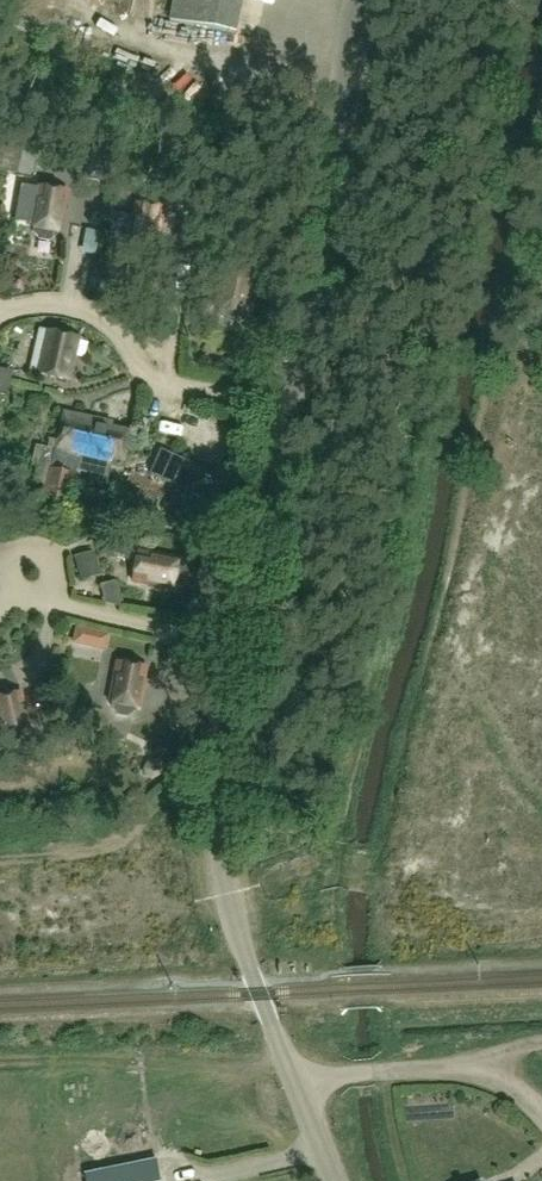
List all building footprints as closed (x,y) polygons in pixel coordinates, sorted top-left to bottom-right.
[(172,0),(168,17),(232,31),(239,0),(170,0),(172,0)] [(61,232),(64,191),(35,188),(31,230),(35,230),(34,234),(40,241),(49,242),(56,236),(56,232),(61,232)] [(159,250),(166,210),(136,204),(129,245),(133,246),(132,250),(137,258),(147,260),(154,254),(155,250),(159,250)] [(81,211),(79,231),(98,233),(100,213),(81,211)] [(245,315),(254,275),(224,269),(216,309),(220,310),(219,314),(223,322),(233,324),(240,319),(241,315),(245,315)] [(67,381),(76,338),(43,331),(34,374),(67,381)] [(68,503),(78,456),(109,463),(110,458),(123,461),(129,432),(110,428),(111,424),(62,413),(54,452),(35,448),(32,466),(46,469),(40,497),(68,503)] [(176,565),(177,561),(136,553),(130,582),(171,590),(172,586),(176,587),(184,583),(185,573),(181,566),(176,565)] [(92,648),(96,631),(76,626),(72,644),(92,648)] [(144,668),(115,663),(107,703),(111,704),(110,709),(114,716),(124,718),(131,713),(132,708),(136,709),(144,668)] [(1,739),(2,743),(9,748),(19,746),(23,739),(22,735),(26,734),(18,693),(0,697),(0,739),(1,739)] [(155,1159),(131,1164),(135,1180),(160,1180),(155,1159)]
